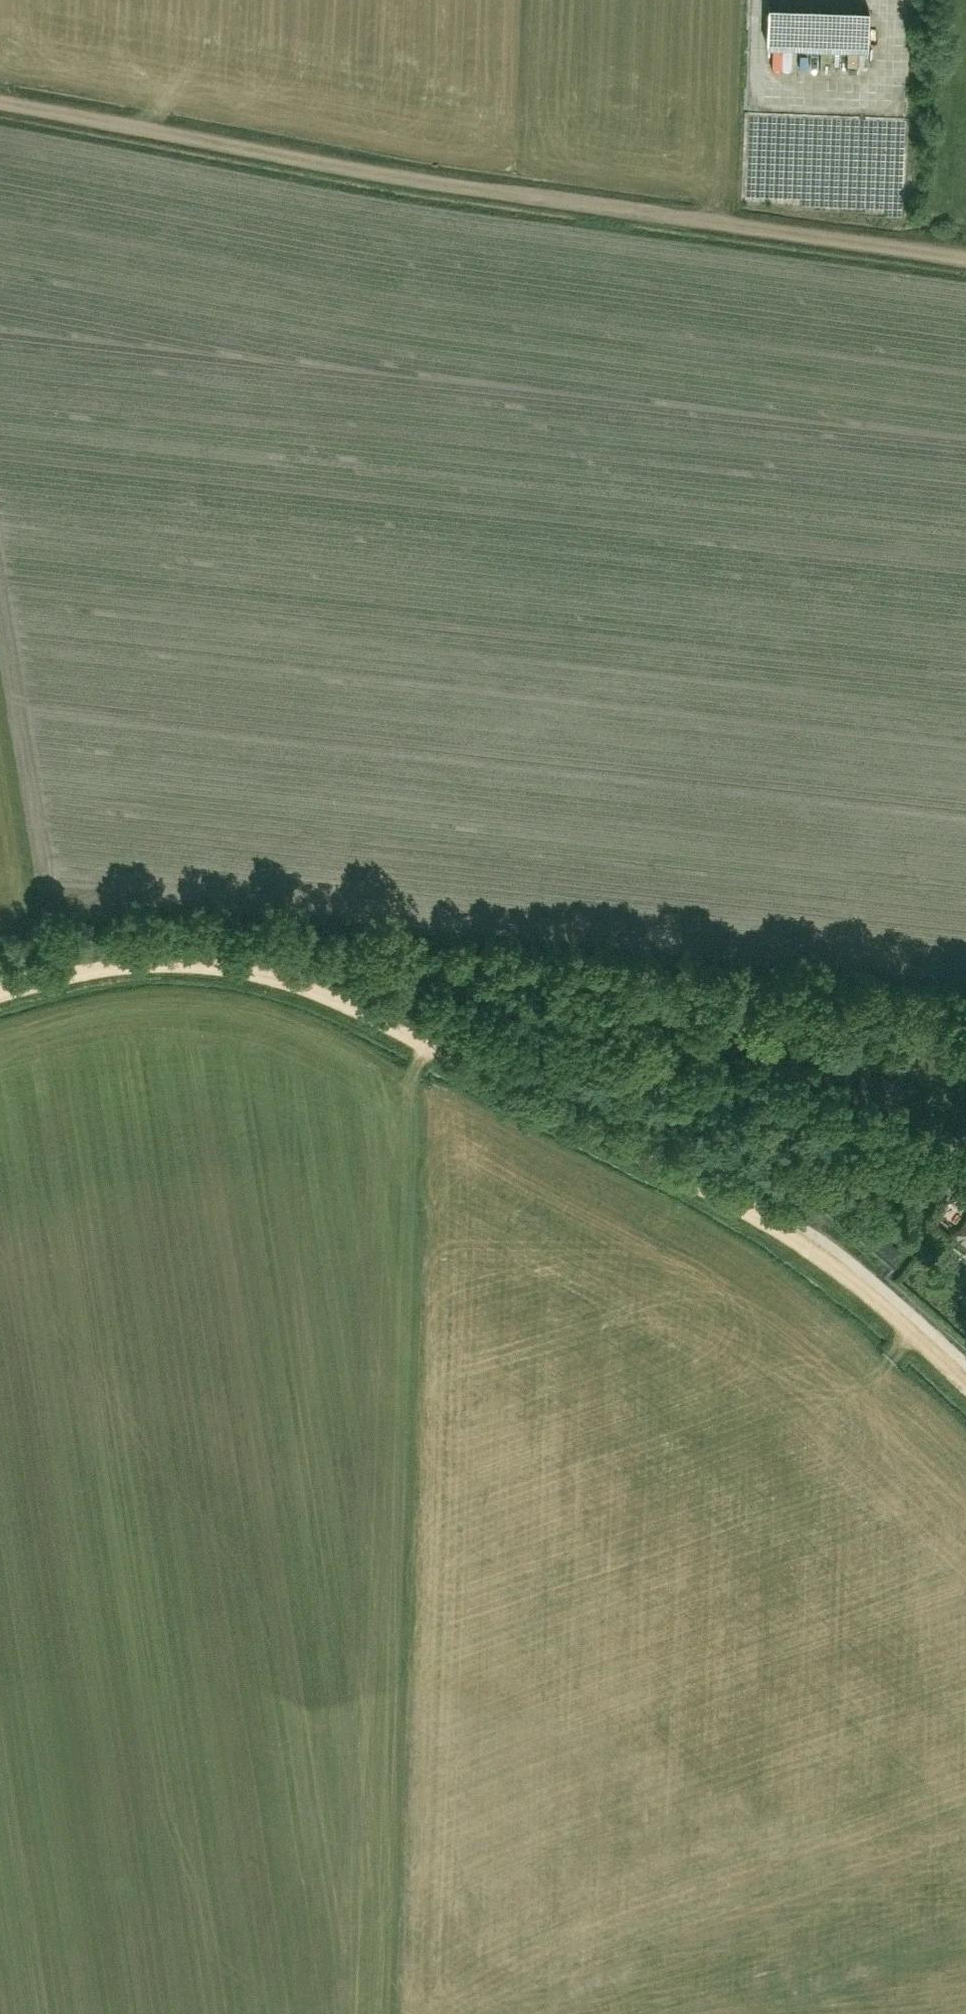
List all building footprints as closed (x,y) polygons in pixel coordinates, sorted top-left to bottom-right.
[(866,6),(766,3),(765,42),(865,46),(866,6)] [(962,1208),(965,1202),(965,1176),(950,1200),(962,1208)] [(957,1233),(965,1240),(965,1220),(957,1233)]
